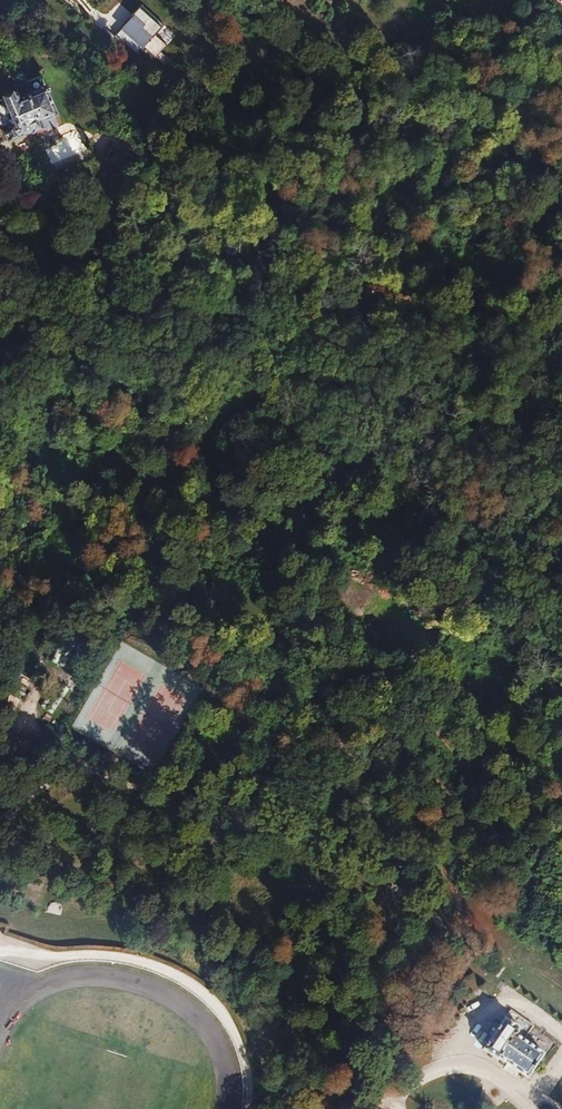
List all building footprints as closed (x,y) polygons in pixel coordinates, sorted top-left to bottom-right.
[(176,33),(138,3),(113,35),(139,55),(144,49),(166,66),(171,60),(161,52),(176,33)] [(33,128),(29,130),(31,136),(44,131),(39,119),(42,118),(46,128),(56,124),(57,123),(60,121),(46,87),(20,98),(18,93),(16,93),(24,110),(25,110),(33,128)] [(16,93),(15,94),(14,93),(12,92),(5,95),(4,97),(5,98),(2,99),(4,103),(0,104),(0,118),(9,139),(29,130),(33,128),(25,110),(24,110),(16,93)] [(505,1018),(484,1050),(498,1060),(499,1058),(527,1077),(543,1053),(516,1034),(520,1028),(505,1018)]
